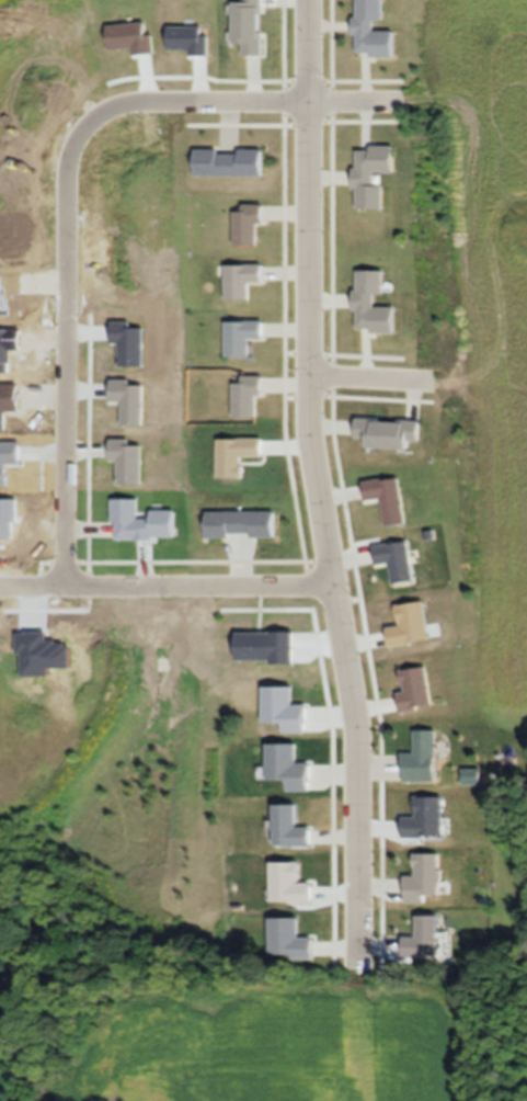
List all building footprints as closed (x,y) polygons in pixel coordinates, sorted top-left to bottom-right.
[(243,2),(234,2),(235,46),(243,46),(243,56),(263,56),(262,0),(243,0),(243,2)] [(392,55),(392,34),(362,34),(362,55),(392,55)] [(383,208),(383,185),(374,185),(374,172),(393,172),(393,145),(358,145),(358,166),(352,166),(352,190),(356,190),(356,208),(383,208)] [(235,245),(261,245),(261,204),(235,204),(235,245)] [(225,263),(225,298),(250,298),(250,285),(261,285),(261,263),(225,263)] [(383,270),(354,270),(355,332),(396,332),(396,307),(375,307),(375,295),(383,295),(383,270)] [(225,355),(249,355),(249,342),(261,342),(261,320),(225,320),(225,355)] [(261,375),(233,375),(233,415),(261,415),(261,375)] [(419,420),(354,420),(354,440),(364,440),(364,449),(410,450),(410,442),(419,442),(419,420)] [(274,511),(207,511),(207,536),(274,536),(274,511)] [(436,729),(414,729),(414,753),(403,753),(403,781),(436,781),(436,729)] [(274,845),(311,845),(311,826),(298,826),(298,804),(274,804),(274,845)]
